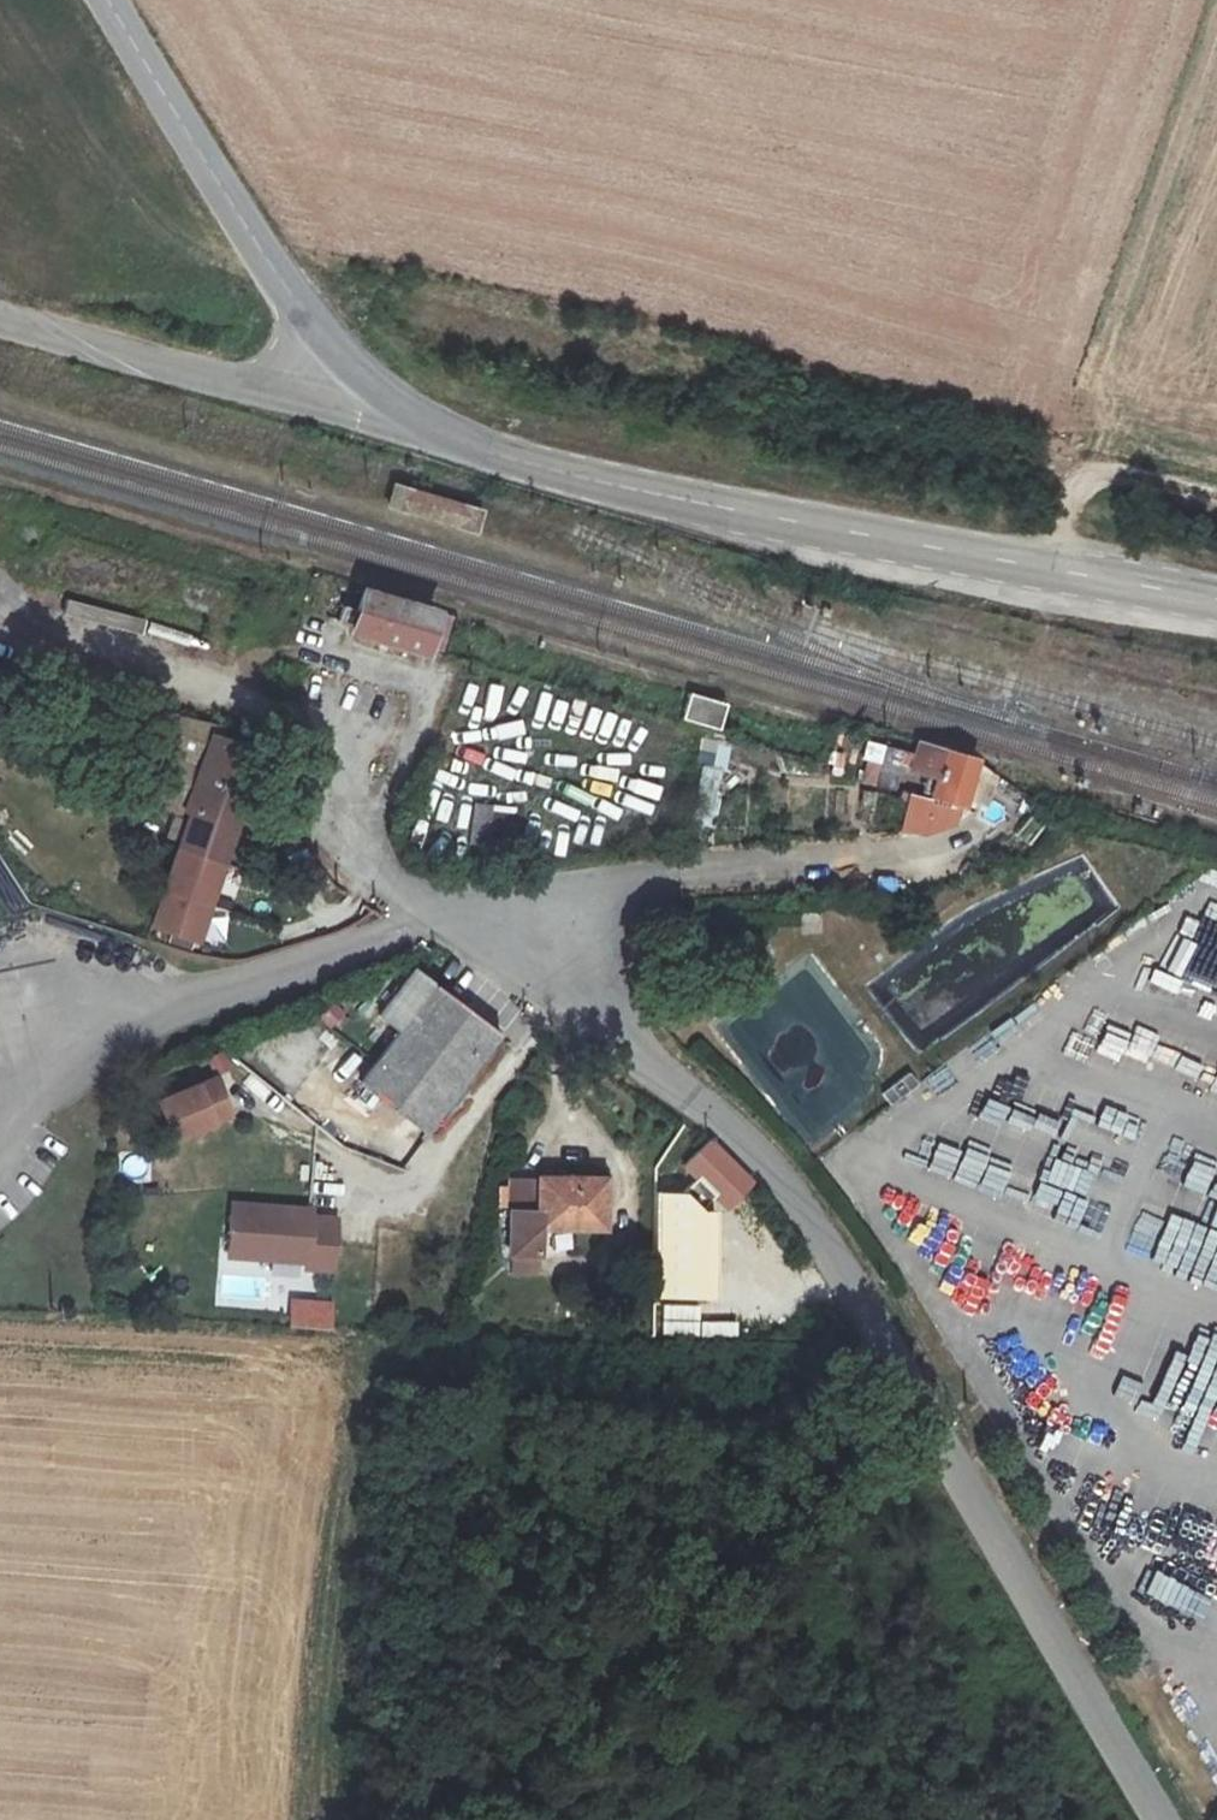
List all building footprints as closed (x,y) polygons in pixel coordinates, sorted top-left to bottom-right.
[(477,536),(485,510),(393,483),(386,509),(477,536)] [(432,613),(355,590),(344,627),(422,650),(432,613)] [(681,721),(722,732),(729,704),(688,694),(681,721)] [(219,740),(222,731),(180,717),(151,803),(191,816),(155,924),(199,939),(260,753),(219,740)] [(706,739),(688,822),(711,827),(729,744),(706,739)] [(875,786),(886,749),(868,744),(858,781),(875,786)] [(962,766),(938,830),(957,830),(971,827),(987,774),(962,766)] [(512,843),(517,809),(475,803),(470,837),(512,843)] [(1177,998),(1184,977),(1150,965),(1142,986),(1177,998)] [(393,1030),(358,1078),(431,1131),(503,1033),(411,966),(375,1016),(393,1030)] [(331,1001),(319,1012),(329,1024),(341,1013),(331,1001)] [(221,1050),(208,1055),(215,1071),(228,1066),(221,1050)] [(217,1075),(154,1097),(167,1136),(230,1113),(217,1075)] [(1012,1163),(1034,1173),(1053,1130),(971,1095),(960,1120),(1020,1145),(1012,1163)] [(745,1184),(693,1143),(675,1164),(722,1205),(745,1184)] [(1038,1180),(1078,1197),(1087,1175),(1048,1158),(1038,1180)] [(602,1183),(538,1178),(538,1181),(510,1178),(503,1244),(532,1247),(534,1226),(597,1229),(602,1183)] [(1176,1215),(1216,1221),(1216,1198),(1179,1193),(1176,1215)] [(237,1198),(236,1230),(248,1244),(267,1244),(267,1250),(312,1252),(312,1258),(338,1259),(340,1210),(315,1209),(315,1201),(237,1198)] [(932,1229),(920,1259),(950,1271),(962,1240),(932,1229)] [(236,1230),(235,1249),(267,1250),(267,1244),(248,1244),(236,1230)] [(545,1253),(565,1254),(566,1235),(546,1234),(545,1253)] [(956,1300),(1030,1310),(1034,1283),(959,1273),(956,1300)] [(290,1300),(289,1329),(334,1330),(334,1301),(290,1300)]
